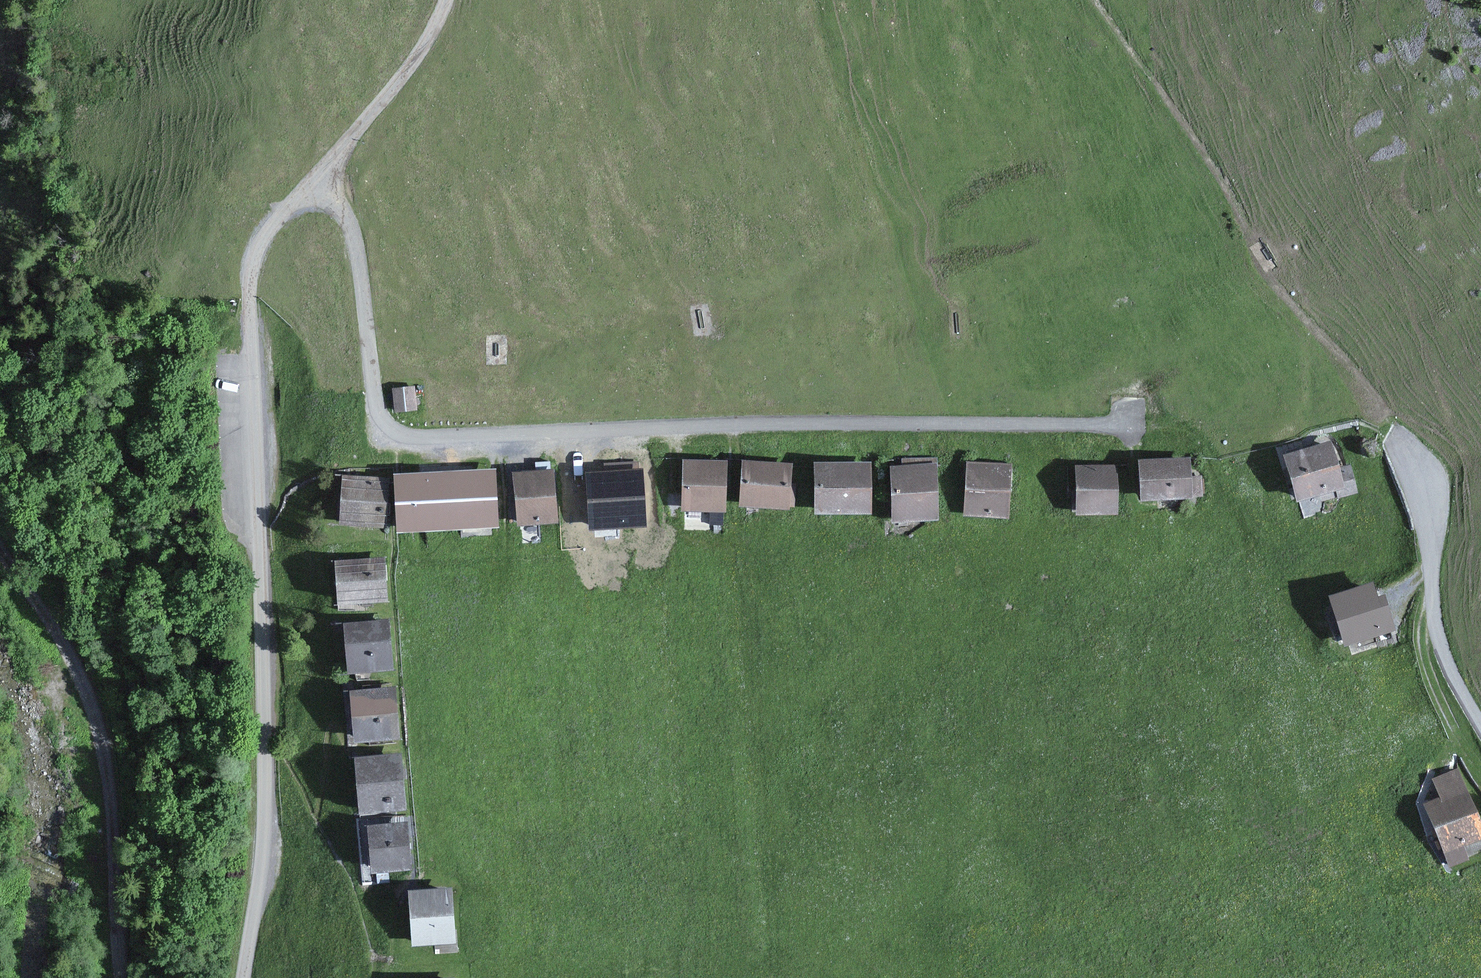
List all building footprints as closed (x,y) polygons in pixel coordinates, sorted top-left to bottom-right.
[(423,385),(400,385),(401,410),(424,410),(423,385)] [(1351,487),(1339,442),(1292,454),(1304,500),(1351,487)] [(1199,456),(1145,460),(1149,504),(1202,500),(1199,456)] [(685,508),(731,510),(732,460),(687,458),(685,508)] [(820,511),(878,511),(878,459),(820,460),(820,511)] [(746,502),(801,505),(802,482),(796,479),(797,462),(749,460),(746,502)] [(972,461),(972,515),(1018,515),(1017,461),(972,461)] [(894,465),(897,518),(944,515),(941,462),(894,465)] [(1123,463),(1082,465),(1084,513),(1099,512),(1126,511),(1123,463)] [(594,515),(639,516),(639,467),(595,466),(594,514),(594,515)] [(524,521),(564,518),(560,468),(519,471),(524,521)] [(404,528),(504,524),(502,473),(402,477),(404,528)] [(347,478),(344,518),(392,522),(395,481),(347,478)] [(395,599),(391,555),(340,558),(344,603),(395,599)] [(1378,598),(1375,586),(1338,594),(1349,641),(1400,630),(1392,594),(1378,598)] [(399,667),(395,619),(349,623),(353,672),(399,667)] [(407,736),(402,685),(354,691),(360,741),(407,736)] [(414,806),(409,755),(362,759),(366,810),(414,806)] [(1466,767),(1439,776),(1446,796),(1430,801),(1453,866),(1474,858),(1467,839),(1480,834),(1480,810),(1466,767)] [(420,866),(416,823),(375,826),(378,870),(420,866)] [(460,937),(457,886),(413,889),(416,940),(460,937)]
